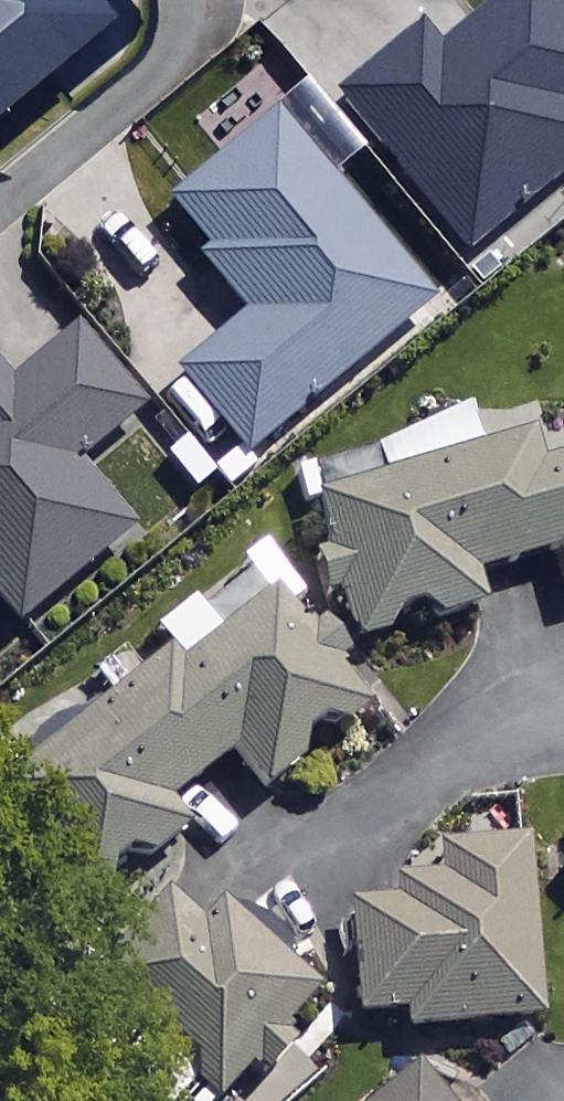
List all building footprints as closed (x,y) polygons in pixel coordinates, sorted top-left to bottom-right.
[(109,21),(92,0),(0,0),(0,108),(109,21)] [(527,0),(511,0),(434,65),(413,41),(337,105),(468,260),(563,179),(563,44),(527,0)] [(271,123),(168,209),(204,252),(193,261),(243,321),(173,380),(244,465),(429,311),(271,123)] [(68,343),(6,397),(0,390),(0,610),(20,633),(126,540),(71,477),(136,420),(68,343)] [(537,479),(524,440),(304,515),(351,653),(389,640),(407,624),(432,630),(479,614),(470,587),(548,561),(563,605),(563,470),(537,479)] [(156,864),(188,838),(166,810),(229,759),(264,802),(300,772),(312,748),(325,742),(338,744),(370,718),(274,599),(182,673),(171,659),(66,744),(29,699),(0,722),(0,866),(23,894),(46,876),(81,920),(110,897),(111,883),(121,868),(138,861),(156,864)] [(356,1030),(405,1026),(406,1045),(537,1036),(523,847),(393,856),(396,901),(347,905),(356,1030)] [(146,1100),(222,1100),(253,1075),(263,1087),(289,1065),(268,1040),(313,1002),(233,907),(197,938),(173,909),(93,976),(146,1038),(115,1064),(146,1100)] [(419,1068),(380,1100),(447,1100),(419,1068)]
